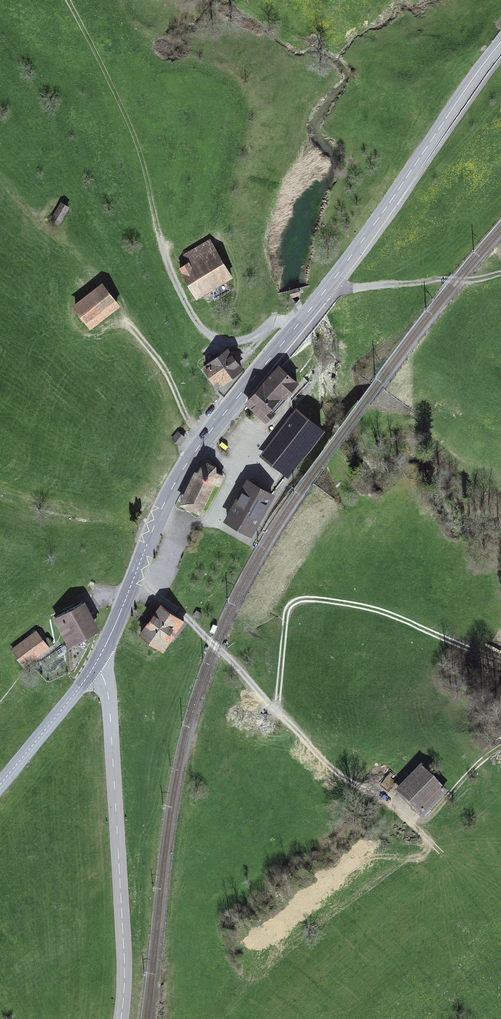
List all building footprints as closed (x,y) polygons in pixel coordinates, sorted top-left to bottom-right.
[(59,206),(49,224),(58,228),(68,210),(59,206)] [(228,278),(207,243),(184,257),(188,265),(180,270),(197,297),(228,278)] [(117,306),(101,287),(73,310),(89,329),(117,306)] [(243,369),(228,347),(206,363),(207,364),(202,367),(214,383),(218,380),(222,384),(243,369)] [(299,382),(279,364),(243,402),(266,423),(276,413),(273,410),(299,382)] [(325,429),(296,407),(259,456),(288,478),(325,429)] [(197,471),(194,470),(178,504),(189,510),(200,515),(215,485),(219,487),(225,476),(216,472),(216,465),(207,461),(200,466),(197,471)] [(275,494),(247,478),(223,521),(252,537),(275,494)] [(185,620),(161,603),(138,634),(163,651),(185,620)] [(84,608),(53,621),(65,647),(95,633),(84,608)] [(39,634),(13,651),(23,666),(49,649),(39,634)] [(444,790),(420,768),(397,793),(421,815),(444,790)]
